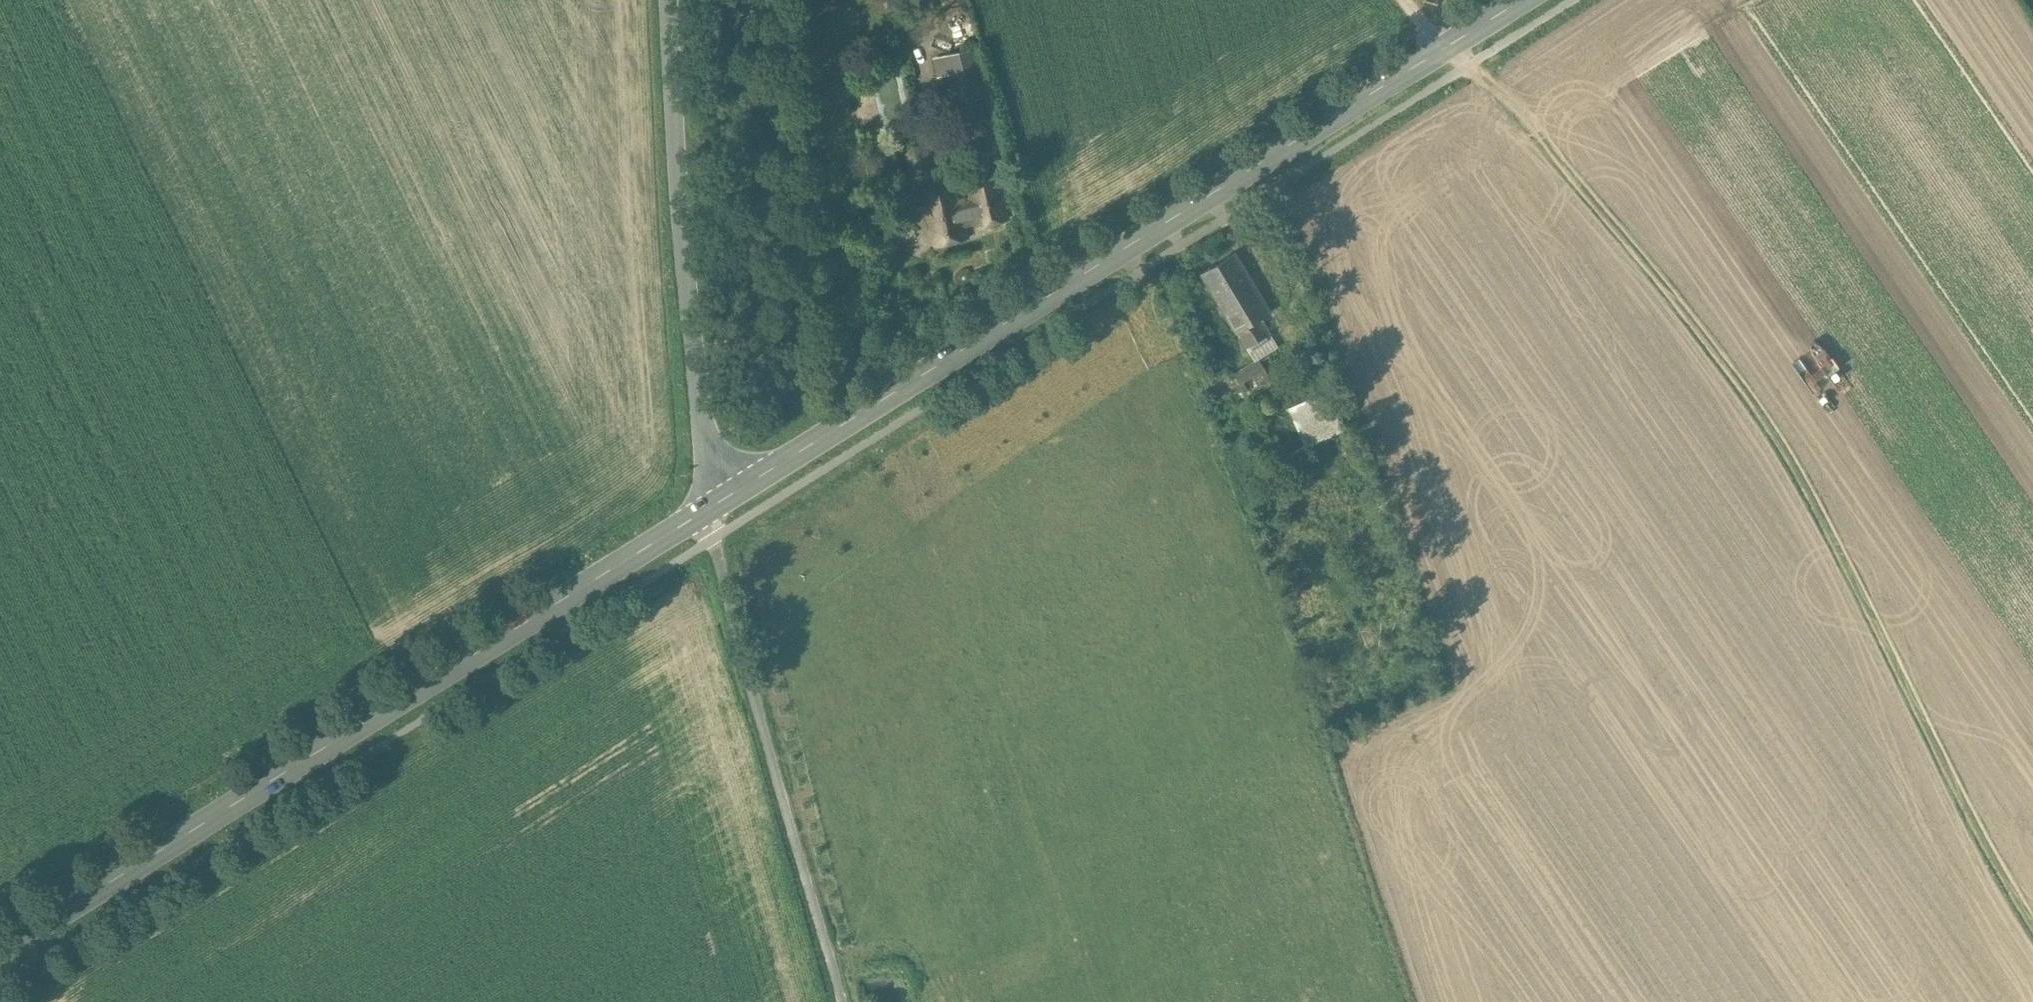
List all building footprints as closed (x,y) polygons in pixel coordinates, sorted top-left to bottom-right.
[(975,49),(936,59),(940,76),(950,73),(979,66),(975,49)] [(979,66),(950,73),(957,101),(986,94),(979,66)] [(953,180),(922,187),(924,195),(911,198),(915,215),(928,212),(935,245),(968,238),(964,223),(979,219),(981,226),(1006,220),(994,174),(970,180),(975,199),(959,203),(953,180)] [(1280,327),(1235,252),(1201,273),(1246,348),(1252,344),(1254,349),(1262,345),(1259,340),(1280,327)] [(1259,361),(1236,375),(1242,385),(1265,371),(1259,361)] [(1225,368),(1209,376),(1216,390),(1232,382),(1225,368)] [(1242,385),(1217,400),(1228,411),(1266,388),(1260,378),(1266,374),(1265,371),(1242,385)] [(1290,406),(1305,445),(1342,430),(1327,391),(1290,406)]
